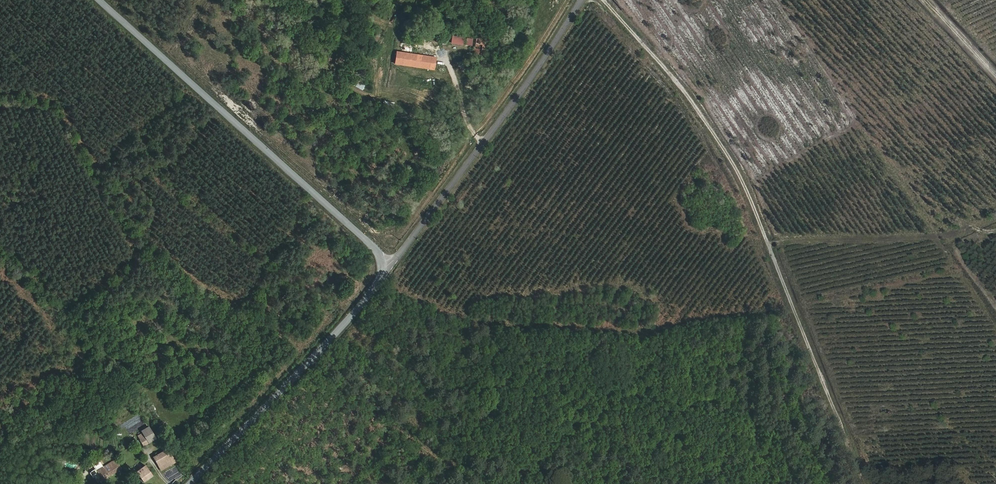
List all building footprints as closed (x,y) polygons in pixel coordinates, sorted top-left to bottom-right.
[(476,52),(475,59),(485,61),(489,45),(444,37),(442,46),(476,52)] [(441,61),(398,55),(396,67),(439,73),(441,61)] [(354,84),(363,90),(367,83),(358,77),(354,84)] [(157,444),(149,431),(142,435),(143,437),(134,443),(141,453),(157,444)] [(120,451),(122,454),(124,453),(125,454),(130,451),(127,446),(120,451)] [(167,451),(158,457),(159,459),(154,462),(161,475),(176,467),(167,451)] [(96,483),(105,483),(122,474),(117,464),(103,473),(99,466),(93,469),(97,476),(91,479),(94,483),(94,482),(96,483)] [(135,469),(138,473),(135,475),(141,483),(148,483),(152,481),(145,472),(143,473),(139,467),(135,469)]
